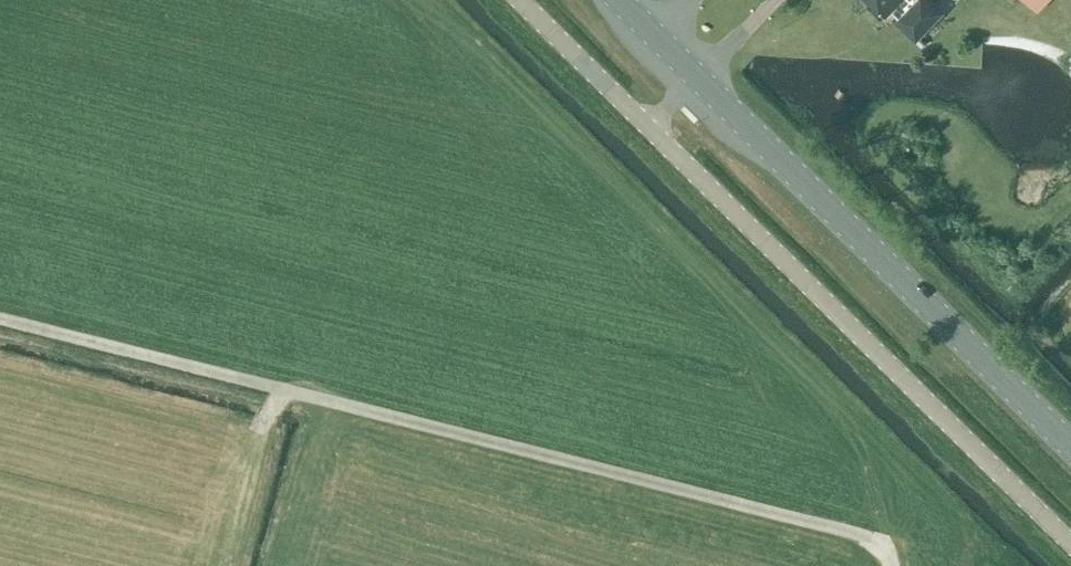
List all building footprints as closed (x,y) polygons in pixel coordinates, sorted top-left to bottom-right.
[(886,15),(891,10),(898,17),(897,18),(924,45),(925,44),(916,34),(938,12),(926,0),(870,0),(886,15)] [(1037,11),(1047,0),(1026,0),(1037,11)]
